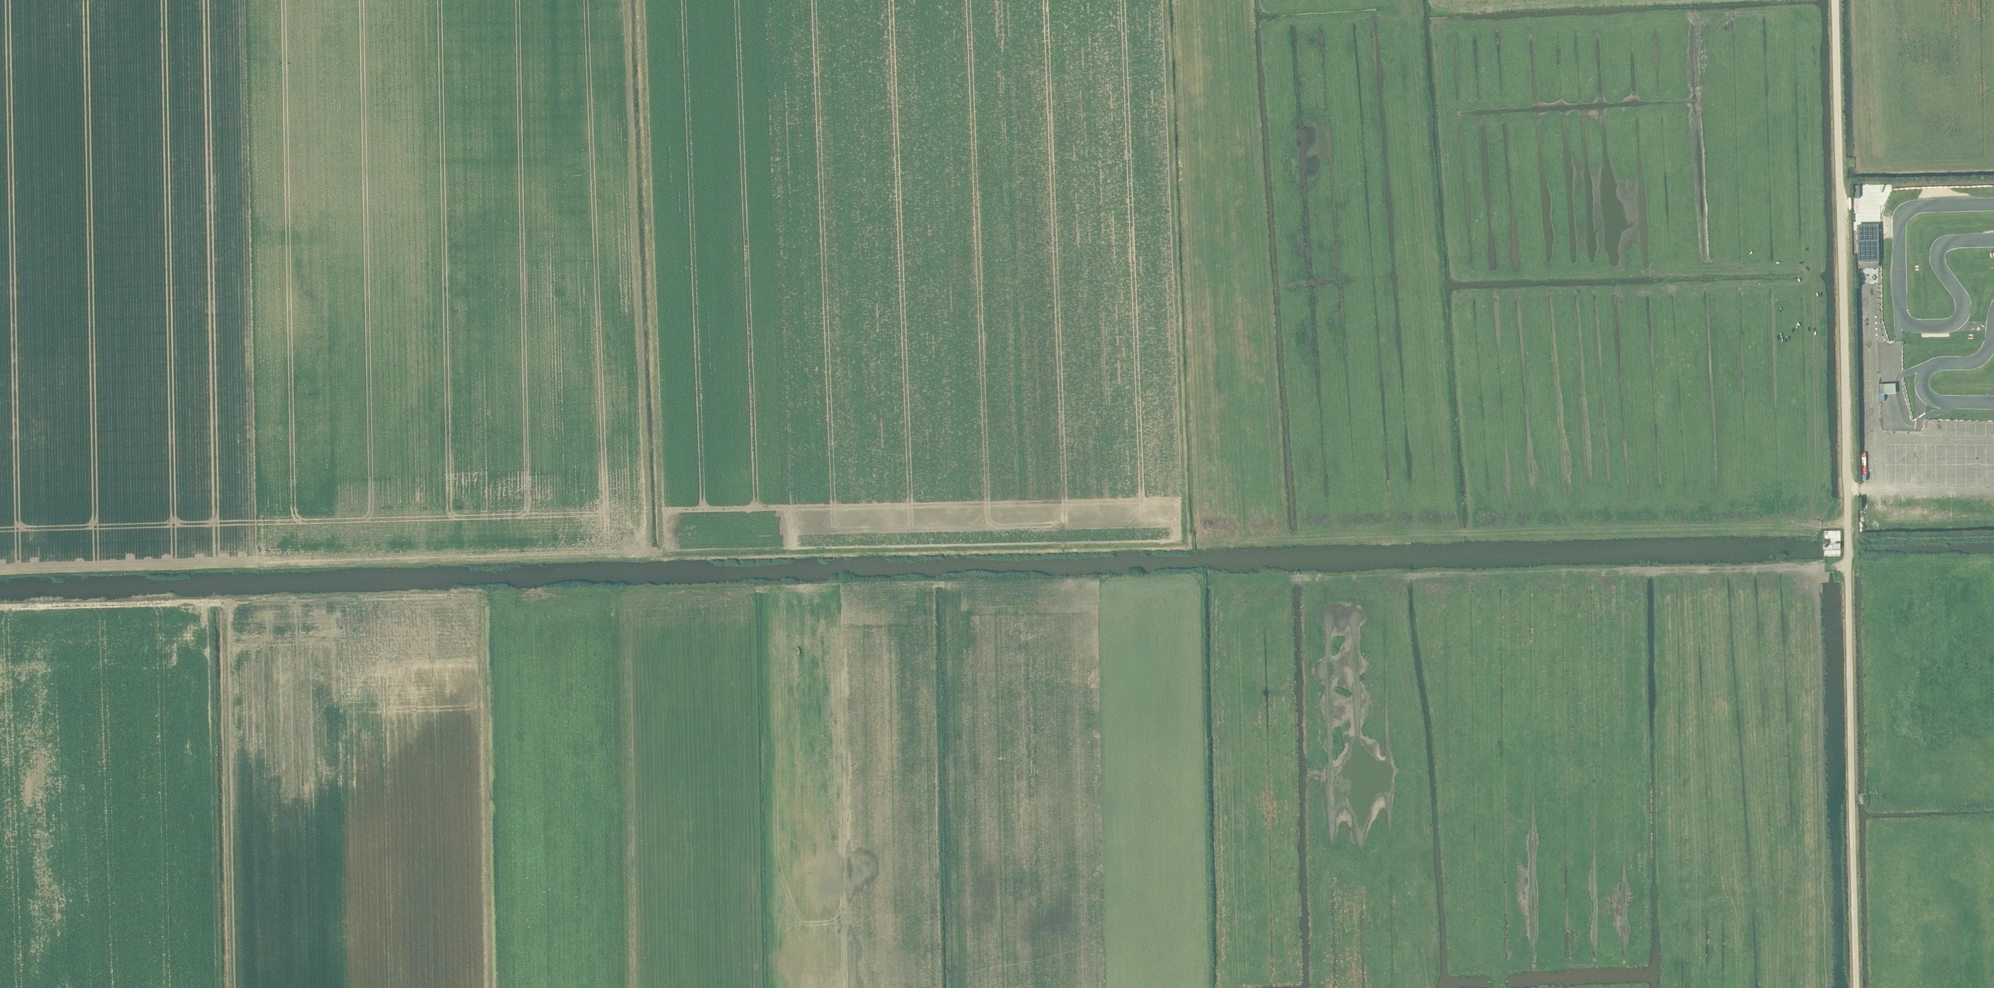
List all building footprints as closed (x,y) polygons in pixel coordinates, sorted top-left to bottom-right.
[(1871,226),(1856,226),(1857,245),(1857,262),(1878,262),(1878,230),(1878,226),(1871,226)] [(1896,395),(1896,384),(1879,385),(1879,395),(1896,395)]
